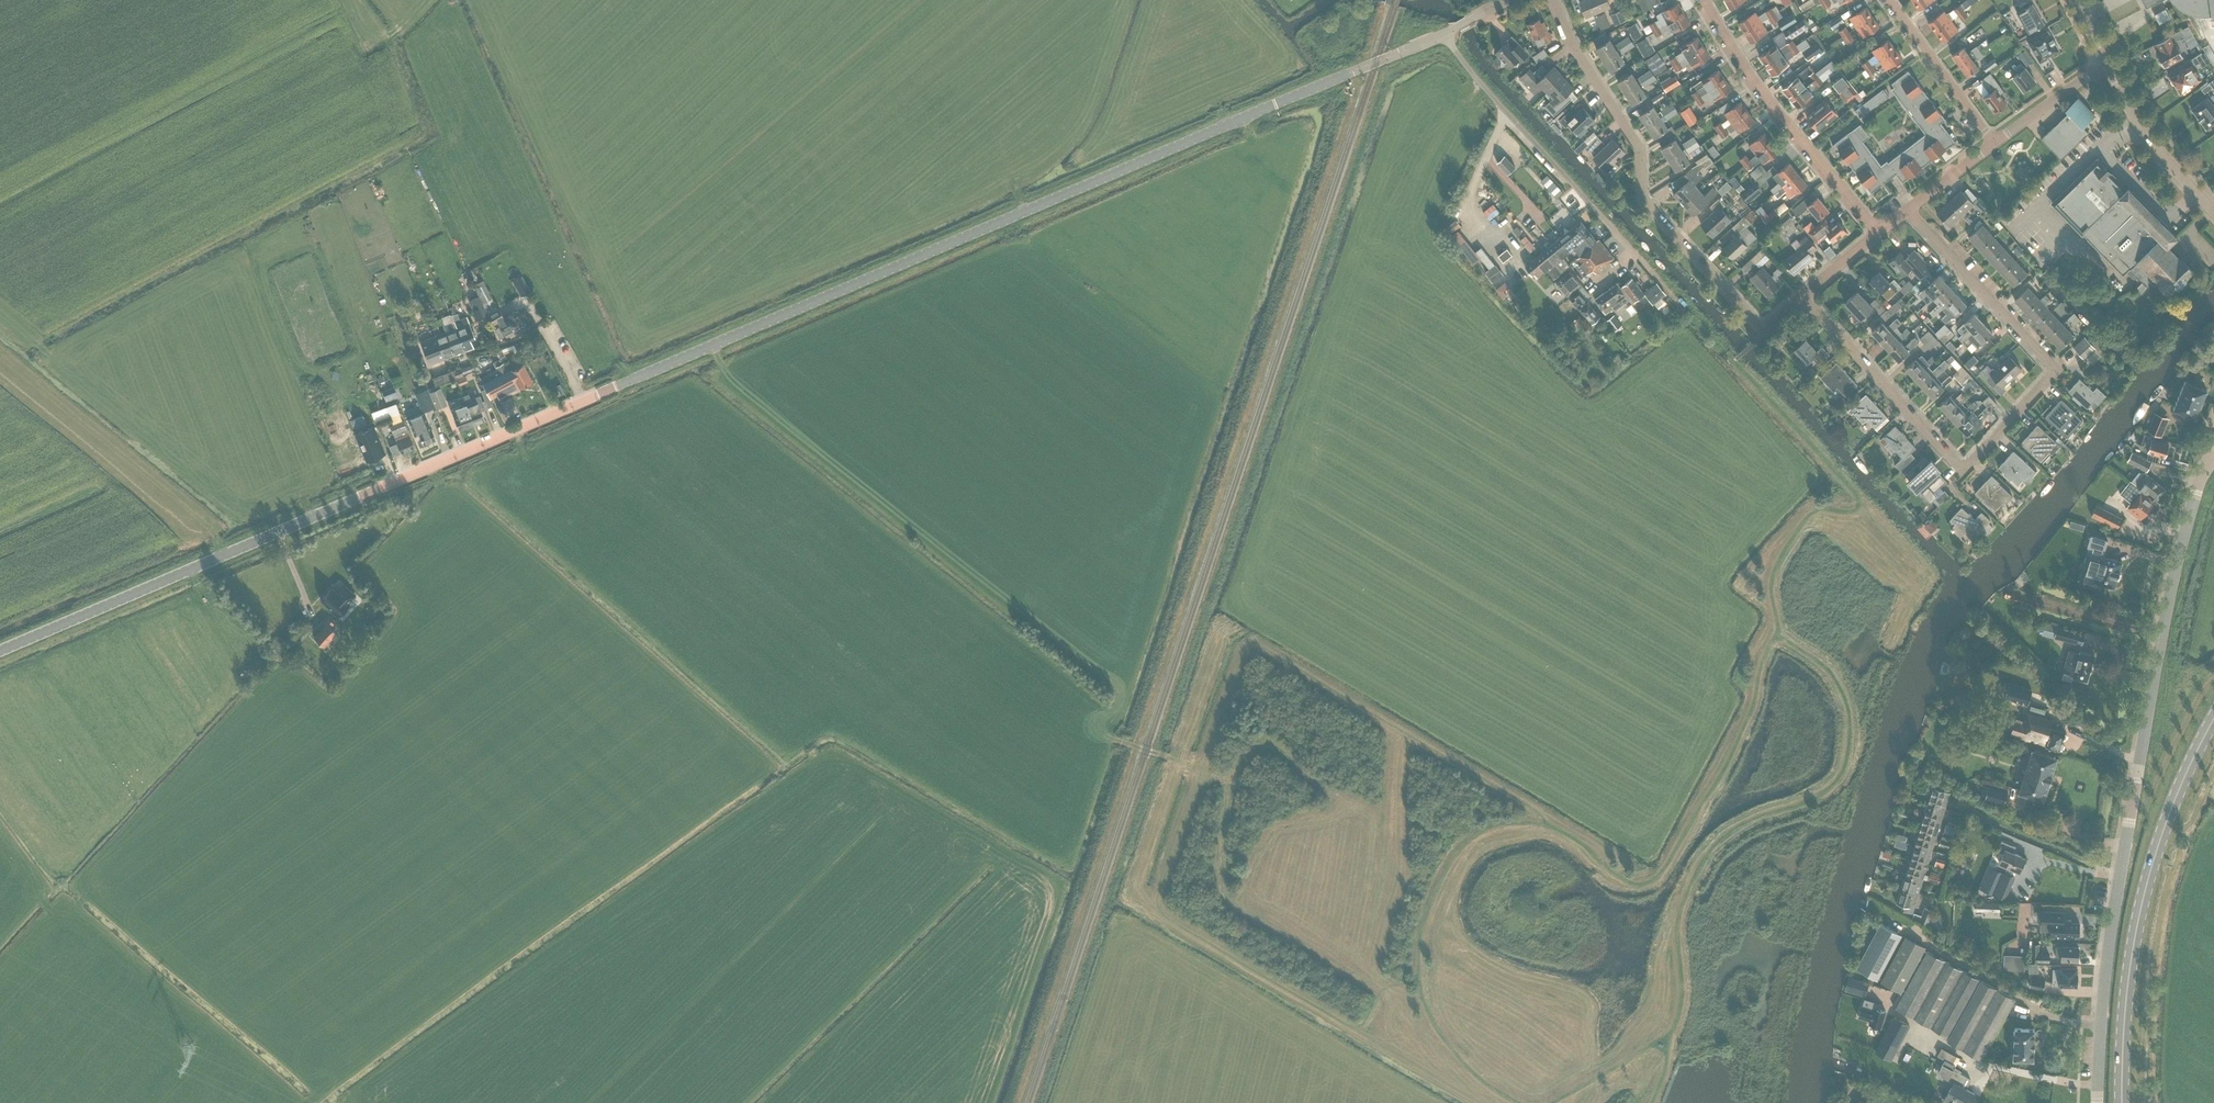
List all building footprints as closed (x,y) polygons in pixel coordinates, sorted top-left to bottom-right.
[(1598,11),(1593,0),(1582,0),(1579,1),(1586,16),(1598,11)] [(1598,11),(1610,6),(1608,0),(1593,0),(1598,11)] [(1649,9),(1645,0),(1639,0),(1644,11),(1649,9)] [(1649,9),(1655,7),(1654,5),(1661,3),(1660,0),(1645,0),(1649,9)] [(1730,8),(1745,0),(1725,0),(1730,8)] [(1820,1),(1821,3),(1825,0),(1808,0),(1799,6),(1803,12),(1820,1)] [(1821,3),(1825,9),(1831,5),(1828,0),(1825,0),(1821,3)] [(1919,10),(1933,0),(1912,0),(1919,10)] [(1966,0),(1959,4),(1964,10),(1970,5),(1966,0)] [(2179,2),(2181,3),(2182,5),(2184,6),(2187,8),(2189,9),(2191,10),(2193,11),(2196,11),(2198,12),(2200,12),(2203,13),(2205,13),(2208,13),(2210,13),(2213,12),(2213,0),(2177,0),(2179,2)] [(2007,13),(2019,6),(2016,1),(2004,8),(2007,13)] [(1678,3),(1661,12),(1667,23),(1684,13),(1678,3)] [(2017,13),(2029,33),(2044,25),(2032,4),(2017,13)] [(1953,10),(1957,15),(1964,10),(1960,5),(1953,10)] [(1854,25),(1856,28),(1872,17),(1866,7),(1849,18),(1852,22),(1849,23),(1851,27),(1854,25)] [(1769,18),(1770,17),(1773,15),(1775,14),(1771,8),(1765,12),(1768,18),(1769,18)] [(2171,18),(2165,8),(2154,14),(2159,24),(2171,18)] [(1614,13),(1610,15),(1614,25),(1626,20),(1622,10),(1618,12),(1614,13)] [(1962,21),(1968,16),(1964,10),(1957,15),(1962,21)] [(1944,11),(1928,23),(1935,32),(1951,20),(1944,11)] [(1738,23),(1745,33),(1761,22),(1765,19),(1762,13),(1757,16),(1755,12),(1738,23)] [(1690,24),(1684,13),(1667,23),(1659,27),(1653,31),(1654,32),(1654,34),(1656,36),(1656,37),(1662,33),(1667,30),(1669,35),(1690,24)] [(1600,16),(1605,28),(1610,26),(1605,14),(1600,16)] [(1779,20),(1775,14),(1773,15),(1770,17),(1769,18),(1772,24),(1779,20)] [(1796,21),(1792,14),(1777,23),(1781,30),(1796,21)] [(1595,18),(1600,30),(1605,28),(1600,16),(1595,18)] [(1843,22),(1839,16),(1828,23),(1832,29),(1843,22)] [(1879,27),(1872,17),(1856,28),(1863,38),(1879,27)] [(1545,44),(1545,42),(1552,39),(1549,32),(1548,32),(1545,24),(1542,25),(1539,19),(1528,23),(1534,39),(1538,47),(1545,44)] [(1639,22),(1636,19),(1626,25),(1633,37),(1637,35),(1632,26),(1639,22)] [(1656,20),(1649,24),(1653,31),(1659,27),(1658,25),(1657,22),(1656,21),(1656,20)] [(1802,20),(1783,32),(1787,39),(1789,37),(1790,39),(1807,28),(1802,20)] [(1942,42),(1958,30),(1951,20),(1935,32),(1942,42)] [(1767,32),(1761,22),(1745,33),(1751,43),(1767,32)] [(1815,22),(1809,26),(1813,32),(1819,28),(1818,26),(1817,24),(1815,22)] [(1846,27),(1839,31),(1843,37),(1849,32),(1846,27)] [(2180,31),(2155,44),(2160,53),(2157,54),(2160,60),(2160,62),(2161,64),(2163,64),(2164,67),(2183,57),(2175,42),(2184,38),(2185,41),(2193,37),(2188,27),(2180,31)] [(2034,36),(2027,39),(2036,54),(2035,54),(2040,63),(2048,58),(2047,57),(2059,50),(2048,31),(2035,38),(2034,36)] [(1654,32),(1647,36),(1647,37),(1651,44),(1658,41),(1657,38),(1656,37),(1656,36),(1654,34),(1654,32)] [(1776,45),(1759,56),(1766,66),(1782,55),(1783,55),(1790,50),(1789,50),(1796,46),(1792,40),(1792,41),(1790,39),(1789,37),(1787,39),(1783,32),(1782,32),(1771,39),(1776,45)] [(1847,43),(1853,39),(1849,32),(1843,37),(1847,43)] [(1596,49),(1603,60),(1617,51),(1617,50),(1619,48),(1620,49),(1631,41),(1628,36),(1614,45),(1610,40),(1596,49)] [(1651,44),(1647,37),(1635,43),(1643,57),(1655,50),(1651,44)] [(1683,52),(1676,56),(1679,62),(1687,57),(1704,47),(1697,37),(1681,47),(1683,52)] [(1796,46),(1789,50),(1790,50),(1793,55),(1799,51),(1809,44),(1805,39),(1796,46)] [(1872,51),(1879,60),(1895,49),(1888,39),(1872,51)] [(1631,41),(1620,49),(1623,53),(1634,45),(1631,41)] [(1521,57),(1523,59),(1527,55),(1525,50),(1519,43),(1513,48),(1507,42),(1496,53),(1510,68),(1521,57)] [(1952,55),(1960,65),(1979,51),(1984,47),(1981,43),(1971,51),(1971,52),(1968,54),(1963,47),(1952,55)] [(1801,65),(1815,55),(1809,46),(1795,56),(1801,65)] [(1704,47),(1687,57),(1690,63),(1693,67),(1710,57),(1704,47)] [(2213,60),(2213,50),(2212,47),(2206,50),(2212,61),(2213,60)] [(1532,57),(1537,63),(1548,55),(1544,49),(1532,57)] [(1886,70),(1902,58),(1895,49),(1879,60),(1886,70)] [(1782,55),(1766,66),(1773,76),(1789,65),(1786,60),(1793,55),(1790,50),(1783,55),(1782,55)] [(2032,61),(2023,50),(2016,56),(2019,60),(2021,58),(2026,65),(2032,61)] [(1611,71),(1624,62),(1617,51),(1603,60),(1611,71)] [(1983,56),(1979,51),(1960,65),(1968,76),(1978,68),(1973,61),(1976,58),(1977,60),(1983,56)] [(2194,57),(2191,59),(2195,66),(2198,64),(2208,58),(2204,52),(2202,53),(2201,52),(2194,57)] [(1654,54),(1645,60),(1655,75),(1664,69),(1656,57),(1654,54)] [(1676,56),(1669,60),(1673,66),(1679,62),(1676,56)] [(1679,62),(1673,66),(1677,72),(1690,63),(1687,57),(1679,62)] [(1830,58),(1824,63),(1828,68),(1834,63),(1833,62),(1832,60),(1830,58)] [(1997,64),(1993,58),(1982,66),(1987,72),(1997,64)] [(2013,77),(2024,91),(2035,82),(2025,68),(2021,63),(2014,68),(2018,73),(2013,77)] [(1782,89),(1790,98),(1818,76),(1809,65),(1796,76),(1797,77),(1782,89)] [(1870,76),(1876,71),(1872,65),(1866,70),(1870,76)] [(2171,79),(2170,82),(2172,84),(2175,84),(2181,93),(2195,84),(2201,80),(2190,65),(2185,69),(2171,78),(2171,79)] [(1529,69),(1520,78),(1534,94),(1542,86),(1548,92),(1564,77),(1554,67),(1540,80),(1529,69)] [(1631,73),(1618,82),(1625,93),(1653,74),(1650,69),(1635,79),(1631,73)] [(1830,81),(1835,87),(1846,78),(1839,69),(1829,77),(1830,81)] [(1691,94),(1695,100),(1725,79),(1718,70),(1702,81),(1705,85),(1691,94)] [(1894,87),(1891,89),(1898,98),(1917,83),(1908,71),(1892,84),(1894,87)] [(1990,73),(1980,80),(1989,93),(1983,97),(1994,112),(2006,104),(2000,95),(2004,91),(1990,73)] [(1642,88),(1656,79),(1653,74),(1625,93),(1632,104),(1646,95),(1642,88)] [(1661,85),(1666,93),(1680,84),(1675,76),(1661,85)] [(1810,91),(1822,82),(1818,76),(1790,98),(1797,108),(1813,95),(1810,91)] [(1548,92),(1545,94),(1551,101),(1545,106),(1554,115),(1564,106),(1572,99),(1567,94),(1574,88),(1564,77),(1548,92)] [(1858,93),(1846,78),(1835,87),(1846,102),(1858,93)] [(1715,100),(1731,89),(1725,79),(1695,100),(1698,105),(1706,100),(1707,101),(1709,102),(1711,102),(1712,102),(1714,101),(1715,100)] [(1907,110),(1927,95),(1917,83),(1898,98),(1907,110)] [(2201,89),(2204,94),(2212,88),(2209,83),(2201,89)] [(1661,91),(1657,85),(1651,89),(1655,95),(1661,91)] [(1880,101),(1881,101),(1888,96),(1882,89),(1854,110),(1859,117),(1880,101)] [(1863,89),(1858,93),(1860,96),(1862,98),(1866,94),(1864,92),(1864,91),(1863,89)] [(1936,108),(1927,95),(1907,110),(1916,123),(1936,108)] [(2191,109),(2206,129),(2213,123),(2213,124),(2213,106),(2207,97),(2191,109)] [(2083,126),(2094,116),(2078,99),(2066,110),(2069,113),(2041,139),(2061,159),(2089,133),(2083,126)] [(1644,112),(1640,115),(1647,126),(1660,117),(1664,115),(1675,108),(1672,103),(1658,113),(1653,106),(1649,100),(1640,107),(1644,112)] [(1740,102),(1725,113),(1728,118),(1731,123),(1747,111),(1740,102)] [(1815,127),(1816,129),(1825,122),(1827,124),(1838,115),(1826,102),(1820,107),(1807,118),(1812,123),(1811,124),(1814,128),(1815,127)] [(1588,129),(1586,127),(1594,120),(1583,107),(1574,116),(1573,115),(1569,111),(1559,120),(1565,128),(1569,124),(1580,136),(1588,129)] [(1667,120),(1678,113),(1675,108),(1664,115),(1667,120)] [(1700,119),(1692,108),(1682,115),(1689,126),(1700,119)] [(1941,123),(1945,120),(1936,108),(1916,123),(1925,134),(1926,135),(1941,123)] [(1747,111),(1731,123),(1736,129),(1738,133),(1754,121),(1747,111)] [(1660,117),(1647,126),(1654,137),(1663,131),(1668,128),(1664,122),(1667,120),(1664,115),(1660,117)] [(1720,123),(1714,127),(1718,133),(1724,128),(1720,123)] [(1926,135),(1940,154),(1955,142),(1941,123),(1926,135)] [(1843,157),(1863,142),(1870,137),(1860,124),(1834,144),(1843,157)] [(1723,138),(1729,134),(1724,128),(1718,133),(1723,138)] [(1594,132),(1584,141),(1587,145),(1597,136),(1596,134),(1594,132)] [(1764,133),(1749,145),(1756,155),(1771,142),(1764,133)] [(1940,154),(1926,135),(1925,134),(1913,144),(1928,163),(1940,154)] [(1589,151),(1591,149),(1601,140),(1598,137),(1586,148),(1589,151)] [(1683,144),(1685,148),(1697,141),(1694,137),(1683,144)] [(1661,148),(1669,159),(1682,150),(1675,139),(1661,148)] [(1618,167),(1614,162),(1624,153),(1613,140),(1594,158),(1609,175),(1618,167)] [(1697,141),(1685,148),(1686,149),(1683,151),(1682,150),(1669,159),(1676,170),(1690,161),(1686,156),(1690,153),(1700,146),(1697,141)] [(1754,166),(1753,164),(1760,159),(1764,164),(1779,151),(1771,142),(1756,155),(1749,160),(1750,160),(1744,165),(1748,171),(1754,166)] [(1872,154),(1863,142),(1843,157),(1852,169),(1872,154)] [(1928,163),(1913,144),(1900,153),(1915,173),(1928,163)] [(1707,156),(1703,150),(1700,146),(1690,153),(1697,163),(1698,163),(1707,156)] [(1719,155),(1715,150),(1710,154),(1714,159),(1719,155)] [(1896,174),(1902,183),(1915,173),(1900,153),(1888,163),(1896,174)] [(1852,169),(1861,180),(1881,165),(1872,154),(1852,169)] [(1744,165),(1750,160),(1749,160),(1745,155),(1739,160),(1744,165)] [(1515,167),(1504,156),(1497,163),(1508,174),(1515,167)] [(1673,194),(1683,205),(1699,190),(1693,184),(1696,182),(1696,183),(1702,177),(1698,172),(1704,167),(1705,168),(1712,162),(1708,157),(1691,169),(1683,176),(1687,181),(1673,194)] [(1896,174),(1888,163),(1887,161),(1881,165),(1861,180),(1871,193),(1896,174)] [(2095,162),(2052,203),(2123,275),(2130,268),(2143,281),(2136,288),(2141,293),(2148,287),(2154,280),(2169,295),(2193,271),(2181,259),(2181,260),(2167,246),(2176,237),(2128,188),(2124,192),(2108,176),(2110,175),(2101,165),(2100,167),(2095,162)] [(1778,183),(1770,190),(1774,194),(1782,187),(1787,183),(1798,174),(1789,163),(1778,172),(1773,177),(1778,183)] [(1761,165),(1748,175),(1753,182),(1766,171),(1761,165)] [(1782,187),(1774,194),(1778,199),(1785,192),(1790,198),(1795,193),(1796,194),(1807,185),(1798,174),(1787,183),(1782,187)] [(1547,175),(1541,180),(1557,198),(1563,192),(1553,181),(1547,175)] [(1731,186),(1726,181),(1717,190),(1722,195),(1731,186)] [(1754,182),(1741,193),(1748,202),(1754,197),(1752,194),(1759,188),(1758,186),(1756,184),(1754,182)] [(1707,194),(1704,196),(1699,190),(1683,205),(1693,215),(1711,198),(1717,193),(1712,188),(1706,194),(1707,194)] [(1961,191),(1949,202),(1961,216),(1969,224),(1972,220),(1969,217),(1967,215),(1966,213),(1965,212),(1973,205),(1981,212),(1982,211),(1985,208),(1976,198),(1973,201),(1972,202),(1962,192),(1961,191)] [(1809,207),(1818,218),(1828,210),(1818,197),(1811,203),(1806,198),(1792,210),(1798,217),(1809,207)] [(1701,224),(1713,237),(1731,220),(1721,209),(1725,205),(1719,199),(1710,207),(1714,211),(1701,224)] [(1949,202),(1936,213),(1949,227),(1961,216),(1949,202)] [(1766,213),(1761,217),(1768,226),(1781,215),(1774,208),(1767,214),(1766,213)] [(1787,213),(1779,220),(1784,227),(1792,220),(1790,218),(1787,213)] [(1481,254),(1460,225),(1463,223),(1457,216),(1446,225),(1473,260),(1481,254)] [(1749,224),(1744,218),(1732,228),(1738,234),(1723,248),(1733,259),(1756,238),(1746,227),(1749,224)] [(1825,219),(1809,233),(1817,243),(1820,241),(1827,235),(1833,242),(1846,231),(1838,222),(1833,226),(1831,224),(1829,225),(1825,219)] [(1578,240),(1584,236),(1582,233),(1587,230),(1581,221),(1560,238),(1567,247),(1571,243),(1574,247),(1580,242),(1578,240)] [(1811,221),(1803,227),(1808,233),(1815,227),(1814,225),(1812,223),(1811,221)] [(1969,238),(1980,250),(1993,237),(1982,225),(1969,238)] [(1514,229),(1513,231),(1517,236),(1521,232),(1517,227),(1516,228),(1514,229)] [(1574,247),(1581,255),(1575,259),(1569,264),(1581,279),(1593,270),(1596,273),(1613,258),(1599,240),(1597,241),(1587,230),(1582,233),(1584,236),(1578,240),(1580,242),(1574,247)] [(1813,258),(1809,254),(1816,248),(1806,237),(1799,242),(1802,246),(1783,262),(1794,274),(1813,258)] [(1980,250),(1991,262),(2005,249),(1993,237),(1980,250)] [(1570,250),(1567,247),(1560,238),(1552,245),(1562,257),(1570,250)] [(1527,243),(1524,245),(1530,252),(1535,248),(1529,241),(1528,242),(1527,243)] [(2012,249),(2018,255),(2023,250),(2017,244),(2012,249)] [(1562,257),(1552,245),(1544,251),(1554,264),(1562,257)] [(1991,262),(2002,274),(2016,261),(2005,249),(1991,262)] [(1499,255),(1503,261),(1511,255),(1507,250),(1499,255)] [(1751,259),(1755,265),(1766,255),(1761,250),(1751,259)] [(1930,268),(1914,250),(1905,258),(1900,252),(1889,263),(1901,276),(1910,268),(1919,278),(1920,278),(1928,270),(1930,268)] [(1545,271),(1554,264),(1544,251),(1535,259),(1545,271)] [(1528,263),(1518,272),(1534,292),(1548,280),(1542,273),(1545,271),(1535,259),(1528,264),(1528,263)] [(2013,286),(2027,274),(2016,261),(2002,274),(2013,286)] [(1762,267),(1750,278),(1767,296),(1779,285),(1777,283),(1780,280),(1776,276),(1781,271),(1777,267),(1773,271),(1774,273),(1770,276),(1762,267)] [(1870,280),(1888,300),(1901,287),(1894,279),(1890,283),(1879,271),(1870,280)] [(1574,293),(1582,286),(1570,272),(1557,284),(1567,296),(1572,291),(1574,293)] [(1929,272),(1920,281),(1926,287),(1922,291),(1927,296),(1924,299),(1928,304),(1933,299),(1948,285),(1939,275),(1935,279),(1929,272)] [(521,276),(511,281),(520,297),(530,292),(521,276)] [(1506,278),(1496,285),(1503,294),(1513,287),(1506,278)] [(1632,279),(1622,286),(1627,291),(1624,293),(1629,300),(1631,303),(1634,301),(1635,301),(1644,294),(1632,279)] [(478,287),(475,288),(482,302),(486,311),(496,306),(484,283),(483,280),(476,283),(478,287)] [(1644,292),(1653,304),(1665,294),(1656,282),(1644,292)] [(1621,306),(1629,300),(1624,293),(1617,283),(1595,299),(1605,314),(1613,308),(1615,310),(1621,306)] [(1942,309),(1957,295),(1948,285),(1933,299),(1937,304),(1929,311),(1933,315),(1941,308),(1942,309)] [(1582,286),(1574,293),(1569,297),(1579,309),(1589,301),(1585,297),(1589,294),(1582,286)] [(2029,288),(2015,301),(2026,313),(2040,300),(2029,288)] [(1857,292),(1845,303),(1860,318),(1867,312),(1873,319),(1884,309),(1875,299),(1869,304),(1857,292)] [(2098,305),(2103,311),(2114,300),(2108,294),(2098,305)] [(1957,295),(1942,309),(1946,314),(1941,319),(1946,323),(1955,314),(1956,314),(1966,304),(1957,295)] [(472,310),(476,320),(487,315),(479,298),(469,303),(473,309),(472,310)] [(2037,325),(2051,312),(2040,300),(2026,313),(2037,325)] [(1924,306),(1920,302),(1913,308),(1917,313),(1924,306)] [(1588,304),(1581,311),(1585,315),(1592,324),(1600,317),(1588,304)] [(493,324),(499,321),(501,324),(499,324),(506,336),(516,331),(517,334),(526,329),(516,311),(507,316),(509,319),(504,322),(503,319),(504,318),(498,308),(488,314),(493,324)] [(1872,331),(1881,341),(1886,337),(1891,332),(1897,327),(1901,322),(1896,316),(1885,326),(1883,323),(1891,315),(1887,310),(1875,321),(1879,325),(1872,331)] [(2048,337),(2062,324),(2051,312),(2037,325),(2048,337)] [(457,313),(451,315),(455,324),(448,327),(449,330),(440,334),(437,325),(432,327),(435,336),(420,342),(429,365),(473,348),(469,339),(474,337),(468,323),(466,316),(459,319),(457,313)] [(1962,335),(1959,338),(1963,342),(1983,323),(1974,313),(1964,323),(1957,329),(1962,335)] [(1579,315),(1572,322),(1580,331),(1588,324),(1579,315)] [(1605,321),(1613,332),(1622,325),(1614,315),(1605,321)] [(1982,342),(1992,333),(1983,323),(1963,342),(1967,346),(1977,337),(1982,342)] [(1944,324),(1935,333),(1939,338),(1949,329),(1948,328),(1946,326),(1944,324)] [(2072,335),(2062,324),(2048,337),(2060,349),(2073,336),(2072,335)] [(498,327),(496,328),(495,329),(500,339),(504,337),(499,327),(498,327)] [(1881,341),(1889,351),(1894,346),(1899,342),(1900,341),(1910,332),(1906,328),(1902,332),(1897,327),(1891,332),(1886,337),(1881,341)] [(1944,343),(1954,334),(1949,329),(1939,338),(1944,343)] [(1924,344),(1933,336),(1928,331),(1920,339),(1924,344)] [(2074,333),(2072,335),(2073,336),(2076,339),(2081,334),(2077,331),(2076,332),(2075,333),(2074,333)] [(1557,338),(1562,344),(1568,339),(1563,333),(1557,338)] [(1937,341),(1933,336),(1924,344),(1929,349),(1937,341)] [(1914,337),(1904,346),(1900,342),(1900,341),(1889,351),(1899,361),(1909,351),(1919,342),(1914,337)] [(2084,337),(2073,347),(2086,360),(2096,349),(2084,337)] [(1812,358),(1818,364),(1829,354),(1822,347),(1817,352),(1806,340),(1795,349),(1807,362),(1812,358)] [(1566,346),(1562,350),(1566,354),(1570,350),(1569,349),(1568,347),(1566,346)] [(1906,368),(1915,378),(1928,366),(1935,360),(1932,356),(1927,361),(1921,355),(1916,359),(1906,368)] [(1944,360),(1932,371),(1928,366),(1915,378),(1923,388),(1936,377),(1955,359),(1951,355),(1945,361),(1944,360)] [(1964,364),(1968,369),(1978,360),(1973,355),(1964,364)] [(1998,382),(2002,387),(2022,369),(2010,357),(1993,371),(1987,365),(1979,372),(1993,387),(1998,382)] [(1821,377),(1833,390),(1836,387),(1845,396),(1857,385),(1837,362),(1821,377)] [(483,384),(482,384),(485,388),(481,390),(485,401),(490,398),(497,395),(498,399),(532,382),(523,364),(510,371),(507,372),(503,363),(496,367),(497,369),(480,378),(483,384)] [(468,366),(467,366),(461,368),(463,374),(471,371),(469,365),(468,366)] [(1967,373),(1962,367),(1953,375),(1958,381),(1967,373)] [(1972,378),(1967,373),(1958,381),(1963,386),(1966,384),(1973,392),(1979,386),(1972,378)] [(442,384),(439,375),(432,378),(435,387),(442,384)] [(1943,388),(1953,379),(1950,375),(1949,375),(1941,383),(1936,377),(1923,388),(1933,398),(1943,388)] [(2086,408),(2093,400),(2098,404),(2106,395),(2097,387),(2093,391),(2080,379),(2068,391),(2086,408)] [(2195,417),(2207,389),(2185,380),(2173,408),(2195,417)] [(559,384),(558,385),(556,386),(561,394),(565,392),(560,383),(559,384)] [(446,405),(440,388),(430,392),(436,409),(446,405)] [(1949,415),(1962,403),(1972,394),(1968,388),(1964,391),(1954,400),(1950,396),(1940,405),(1949,415)] [(385,389),(384,390),(382,391),(386,402),(392,400),(387,389),(385,389)] [(469,394),(464,396),(475,424),(484,420),(481,411),(486,409),(480,395),(471,399),(469,394)] [(1853,405),(1848,410),(1851,414),(1853,413),(1854,414),(1863,423),(1867,419),(1870,423),(1875,428),(1887,417),(1866,394),(1854,405),(1853,405)] [(475,424),(464,396),(458,398),(461,406),(451,410),(459,430),(475,424)] [(1982,402),(1987,407),(1983,411),(1972,420),(1968,416),(1968,415),(1958,425),(1967,434),(1977,425),(1977,424),(1987,415),(1991,412),(1991,411),(1997,405),(1989,396),(1982,402)] [(1838,402),(1841,406),(1846,401),(1843,397),(1838,402)] [(2061,399),(2045,417),(2059,429),(2058,431),(2066,438),(2082,421),(2074,413),(2075,412),(2071,408),(2069,409),(2067,407),(2069,406),(2061,399)] [(397,400),(381,405),(385,416),(401,410),(397,400)] [(1966,407),(1962,403),(1949,415),(1958,425),(1968,415),(1968,416),(1978,406),(1973,400),(1966,407)] [(408,419),(415,436),(420,434),(424,444),(435,440),(424,412),(408,419)] [(2154,412),(2147,431),(2162,437),(2169,418),(2154,412)] [(358,418),(354,419),(350,420),(354,431),(367,426),(364,416),(358,418)] [(401,452),(402,453),(414,448),(403,421),(391,426),(396,438),(395,438),(397,443),(390,446),(394,455),(401,452)] [(2033,430),(2022,442),(2034,453),(2033,454),(2040,461),(2049,451),(2052,454),(2060,445),(2044,431),(2037,425),(2033,430)] [(1900,470),(1914,457),(1910,453),(1916,448),(1895,426),(1883,437),(1888,442),(1884,445),(1891,452),(1895,449),(1902,457),(1894,464),(1900,470)] [(373,427),(355,434),(367,461),(385,453),(373,427)] [(2152,439),(2147,437),(2148,434),(2139,431),(2136,441),(2149,445),(2148,452),(2165,457),(2169,445),(2152,439)] [(2063,442),(2060,445),(2067,452),(2070,449),(2069,448),(2068,447),(2064,443),(2063,442)] [(2013,451),(1998,467),(2003,472),(2003,475),(2008,479),(2011,479),(2017,485),(2022,480),(2024,482),(2025,482),(2026,482),(2027,483),(2028,483),(2029,482),(2030,482),(2030,481),(2031,480),(2031,479),(2031,478),(2031,477),(2036,472),(2013,451)] [(2126,461),(2146,472),(2151,462),(2131,452),(2126,461)] [(1912,469),(1905,475),(1907,477),(1906,479),(1907,481),(1906,482),(1916,492),(1919,490),(1931,503),(1938,496),(1934,492),(1946,481),(1938,472),(1941,469),(1931,459),(1928,462),(1924,458),(1912,469)] [(377,474),(388,470),(384,459),(374,463),(377,474)] [(2139,473),(2132,482),(2147,494),(2149,492),(2157,499),(2165,489),(2145,473),(2144,474),(2142,473),(2139,473)] [(2002,503),(2004,505),(2013,497),(1998,483),(1994,488),(1986,481),(1975,493),(1983,500),(1981,501),(1989,508),(1990,507),(1994,511),(2002,503)] [(2130,481),(2119,494),(2130,502),(2125,509),(2145,524),(2160,507),(2159,506),(2160,504),(2154,499),(2152,501),(2140,491),(2141,490),(2130,481)] [(2083,512),(2117,529),(2122,518),(2088,502),(2083,512)] [(1964,533),(1972,540),(1982,529),(1986,533),(1991,527),(1988,524),(1988,523),(1979,515),(1975,520),(1961,508),(1950,520),(1955,524),(1952,527),(1950,528),(1952,530),(1953,530),(1960,537),(1964,533)] [(1916,516),(1921,521),(1925,517),(1920,512),(1916,516)] [(1936,526),(1930,520),(1924,526),(1930,532),(1936,526)] [(2093,552),(2085,580),(2094,583),(2094,581),(2114,587),(2117,577),(2118,578),(2120,571),(2119,571),(2122,562),(2102,556),(2106,541),(2107,541),(2108,540),(2091,535),(2090,536),(2091,536),(2088,546),(2095,547),(2093,552)] [(356,595),(346,586),(338,593),(332,587),(320,599),(338,616),(349,604),(348,603),(356,595)] [(324,647),(337,633),(330,627),(334,623),(328,618),(323,623),(326,625),(314,638),(324,647)] [(2057,623),(2046,620),(2042,634),(2081,645),(2084,634),(2057,625),(2057,623)] [(1979,623),(1973,628),(1983,638),(1985,635),(1988,633),(1979,623)] [(301,640),(310,631),(306,627),(297,636),(301,640)] [(1994,639),(1988,633),(1985,635),(1983,638),(1989,644),(1994,639)] [(2072,677),(2087,681),(2094,655),(2080,651),(2079,653),(2069,650),(2063,672),(2064,672),(2062,679),(2071,681),(2072,677)] [(260,661),(265,655),(261,651),(256,657),(260,661)] [(2027,705),(2032,689),(2009,682),(2004,697),(2027,705)] [(2016,721),(2012,734),(2020,736),(2019,737),(2046,745),(2046,746),(2059,750),(2060,749),(2062,748),(2063,744),(2062,743),(2063,739),(2065,738),(2067,734),(2065,732),(2051,728),(2050,726),(2052,719),(2027,711),(2023,724),(2016,721)] [(2019,793),(2044,800),(2057,758),(2032,750),(2019,793)] [(1910,766),(1907,775),(1918,778),(1921,769),(1910,766)] [(1926,791),(1930,792),(1927,802),(1940,806),(1942,801),(1947,803),(1950,793),(1945,792),(1945,791),(1941,790),(1942,788),(1930,778),(1926,791)] [(2007,791),(1988,785),(1987,786),(1983,785),(1980,794),(1985,795),(1984,799),(2003,804),(2007,791)] [(1964,796),(1955,793),(1952,804),(1961,806),(1964,796)] [(1940,806),(1927,802),(1923,816),(1936,820),(1937,816),(1942,817),(1945,808),(1940,806)] [(1936,820),(1923,816),(1919,831),(1932,834),(1933,830),(1938,832),(1941,822),(1936,820)] [(1950,817),(1947,824),(1950,825),(1954,826),(1956,826),(1958,819),(1955,818),(1953,818),(1950,817)] [(1945,823),(1942,834),(1953,837),(1957,827),(1956,826),(1954,826),(1950,825),(1947,824),(1945,823)] [(1931,835),(1932,834),(1919,831),(1914,845),(1927,849),(1928,844),(1933,846),(1936,837),(1931,835)] [(1941,838),(1939,844),(1948,847),(1950,841),(1947,840),(1944,839),(1941,838)] [(1896,839),(1894,846),(1902,848),(1904,842),(1903,841),(1901,841),(1896,839)] [(1999,863),(2019,872),(2025,858),(2013,853),(2016,847),(2001,841),(1997,851),(2003,853),(1999,863)] [(1926,853),(1927,849),(1914,845),(1910,859),(1923,863),(1923,862),(1928,864),(1931,854),(1926,853)] [(1937,858),(1934,865),(1940,867),(1943,868),(1945,861),(1943,860),(1940,859),(1937,858)] [(1923,863),(1910,859),(1905,873),(1918,877),(1923,879),(1926,869),(1921,867),(1923,863)] [(1995,891),(2010,898),(2019,877),(1996,867),(1986,892),(1993,895),(1995,891)] [(1930,872),(1927,880),(1939,884),(1941,876),(1930,872)] [(1917,882),(1918,877),(1905,873),(1901,888),(1914,891),(1919,893),(1922,883),(1917,882)] [(1917,897),(1912,896),(1914,891),(1901,888),(1896,903),(1902,904),(1901,909),(1913,913),(1917,897)] [(2000,902),(1975,901),(1974,911),(1999,912),(2000,902)] [(1933,910),(1924,907),(1919,922),(1928,925),(1933,910)] [(2040,911),(2040,931),(2050,931),(2050,938),(2071,940),(2071,935),(2079,935),(2080,923),(2074,923),(2074,922),(2063,922),(2063,911),(2040,911)] [(1868,950),(1857,969),(1877,980),(1900,939),(1896,937),(1898,933),(1882,924),(1872,943),(1875,945),(1871,952),(1868,950)] [(1906,938),(1883,982),(1901,992),(1925,947),(1906,938)] [(2049,962),(2049,954),(2038,953),(2039,944),(2031,943),(2030,961),(2049,962)] [(2061,960),(2078,960),(2078,947),(2062,947),(2056,947),(2056,957),(2061,957),(2061,960)] [(1980,980),(1927,951),(1896,1009),(1948,1038),(1946,1041),(1981,1061),(2015,999),(1980,980)] [(2052,968),(2052,984),(2059,984),(2059,986),(2077,987),(2078,974),(2077,974),(2077,968),(2060,967),(2060,968),(2052,968)] [(1862,990),(1866,991),(1868,983),(1850,977),(1845,992),(1860,996),(1862,990)] [(2045,980),(2031,977),(2029,986),(2043,989),(2045,980)] [(1875,1008),(1871,1007),(1872,1005),(1864,1002),(1859,1017),(1871,1021),(1870,1024),(1881,1027),(1886,1012),(1875,1008)] [(1876,1052),(1891,1061),(1910,1026),(1895,1017),(1876,1052)] [(2033,1059),(2033,1047),(2034,1029),(2033,1029),(2015,1028),(2013,1058),(2032,1059),(2033,1059)] [(1941,1047),(1937,1055),(1944,1059),(1949,1051),(1941,1047)] [(1938,1069),(1940,1074),(1948,1079),(1947,1081),(1953,1084),(1943,1101),(1948,1102),(1969,1102),(1974,1093),(1966,1089),(1971,1080),(1953,1070),(1956,1065),(1944,1059),(1942,1064),(1938,1069)]
